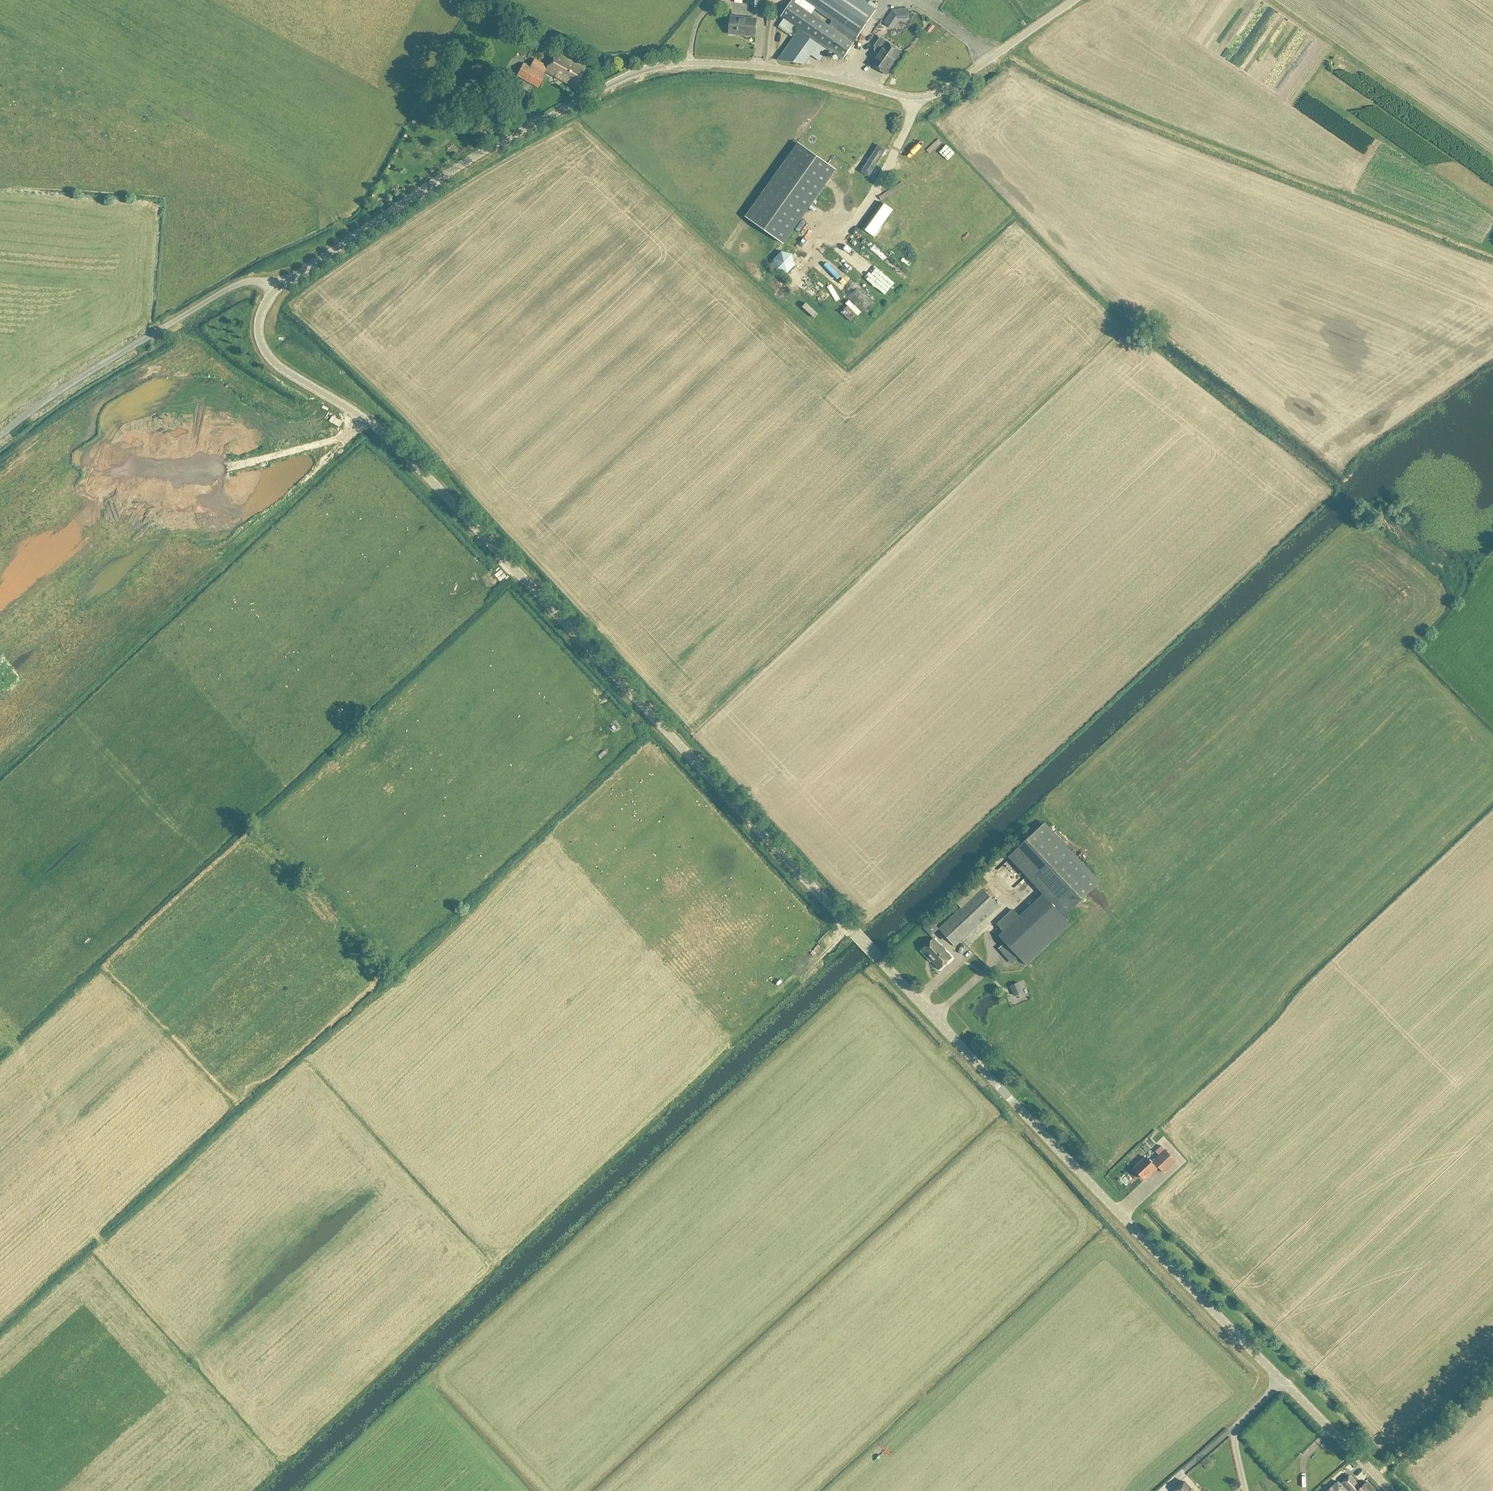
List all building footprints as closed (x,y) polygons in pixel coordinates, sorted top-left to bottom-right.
[(817,15),(794,0),(792,0),(781,15),(805,32),(843,58),(854,42),(853,41),(829,24),(817,15)] [(829,24),(853,41),(876,9),(862,0),(804,0),(832,19),(829,24)] [(892,9),(884,23),(891,28),(897,19),(909,18),(908,8),(892,9)] [(731,16),(729,34),(754,36),(756,19),(731,16)] [(827,49),(819,43),(800,29),(778,60),(805,64),(811,55),(819,60),(827,49)] [(874,45),(879,49),(870,62),(887,74),(902,53),(885,41),(880,37),(874,45)] [(574,86),(585,66),(556,51),(545,70),(574,86)] [(544,76),(523,64),(518,74),(538,86),(544,76)] [(497,109),(503,104),(497,97),(491,102),(497,109)] [(798,142),(745,216),(783,242),(835,169),(798,142)] [(878,144),(861,171),(869,176),(886,150),(878,144)] [(949,160),(957,153),(951,146),(943,154),(949,160)] [(975,165),(966,170),(971,178),(979,173),(975,165)] [(976,213),(982,207),(972,196),(965,201),(976,213)] [(882,202),(863,228),(874,236),(893,210),(882,202)] [(964,204),(959,209),(965,216),(971,211),(964,204)] [(951,219),(945,224),(953,232),(959,227),(951,219)] [(921,223),(912,232),(918,238),(927,229),(921,223)] [(937,234),(950,243),(955,237),(942,227),(937,234)] [(799,249),(802,254),(822,238),(819,234),(799,249)] [(773,260),(789,271),(798,259),(793,256),(795,253),(784,245),(773,260)] [(900,270),(904,266),(897,259),(893,263),(900,270)] [(879,265),(873,272),(888,285),(894,278),(879,265)] [(853,298),(846,305),(854,313),(861,305),(853,298)] [(880,321),(890,309),(886,306),(876,318),(880,321)] [(1026,964),(1070,923),(1064,916),(1101,882),(1045,822),(1008,856),(1042,893),(1019,915),(1013,908),(999,921),(1000,923),(998,925),(1003,930),(998,934),(1005,942),(999,947),(1013,962),(1019,956),(1026,964)] [(998,905),(982,888),(975,880),(953,900),(960,907),(952,915),(950,913),(948,914),(948,915),(941,922),(943,923),(938,928),(955,946),(998,905)] [(939,968),(951,957),(945,951),(946,950),(940,943),(939,944),(934,938),(921,950),(928,959),(929,958),(939,968)] [(1020,993),(1017,983),(1010,986),(1014,995),(1020,993)] [(1150,1172),(1151,1173),(1152,1175),(1159,1168),(1164,1173),(1176,1161),(1165,1149),(1160,1154),(1151,1162),(1146,1157),(1134,1169),(1143,1178),(1150,1172)] [(1361,1487),(1349,1475),(1342,1482),(1343,1483),(1341,1484),(1338,1481),(1327,1490),(1347,1490),(1349,1489),(1350,1490),(1354,1490),(1356,1490),(1361,1487)] [(1184,1481),(1174,1490),(1173,1490),(1194,1490),(1184,1481)] [(1366,1482),(1361,1487),(1356,1490),(1354,1490),(1376,1490),(1366,1482)]
